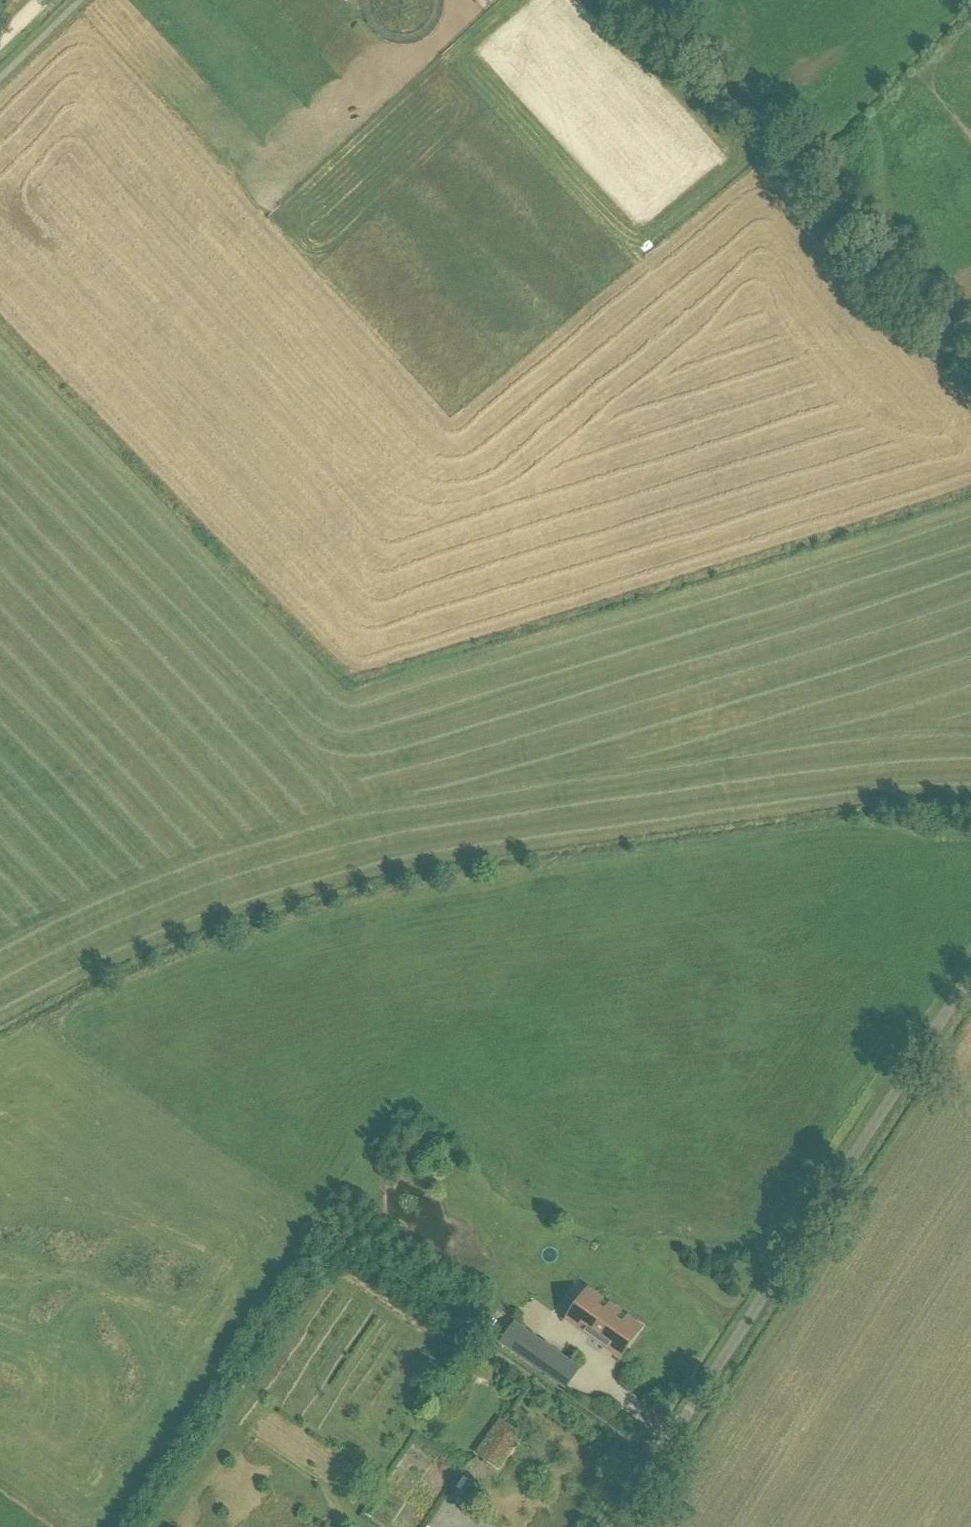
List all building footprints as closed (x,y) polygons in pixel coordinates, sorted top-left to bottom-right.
[(443,4),(443,0),(370,0),(370,4),(370,11),(372,18),(375,23),(379,30),(384,34),(391,38),(398,40),(404,41),(412,41),(420,39),(426,36),(432,31),(436,26),(440,20),(442,13),(443,5),(443,4)] [(586,1289),(564,1320),(620,1360),(642,1330),(586,1289)] [(559,1356),(512,1323),(498,1343),(545,1376),(559,1356)] [(478,1454),(500,1469),(523,1436),(502,1421),(478,1454)] [(462,1459),(412,1429),(360,1514),(381,1526),(421,1526),(462,1459)]
